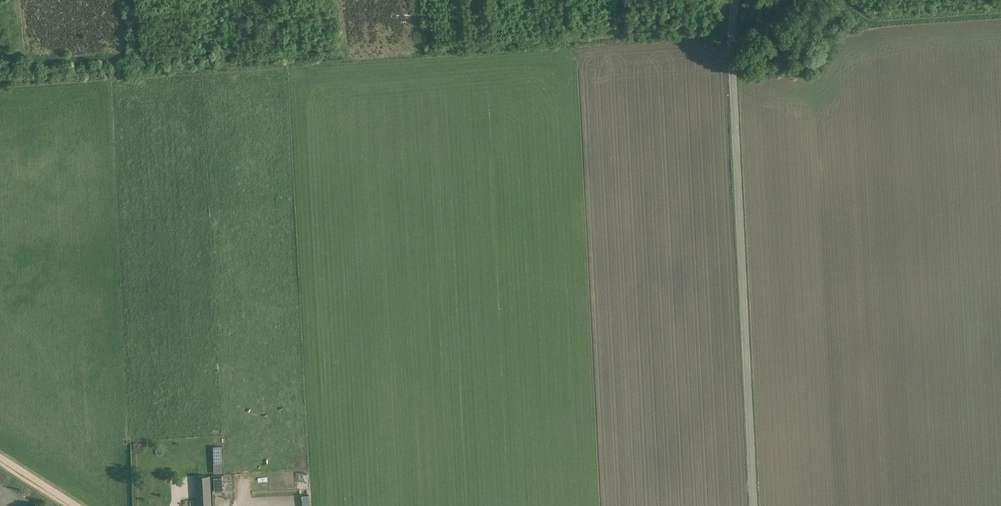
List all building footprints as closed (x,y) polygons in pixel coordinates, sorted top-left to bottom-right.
[(210,450),(211,467),(219,466),(218,450),(210,450)] [(211,488),(210,475),(195,476),(197,505),(212,505),(211,488)] [(214,491),(223,491),(222,476),(213,477),(214,491)] [(168,495),(151,494),(151,505),(167,505),(168,495)]
